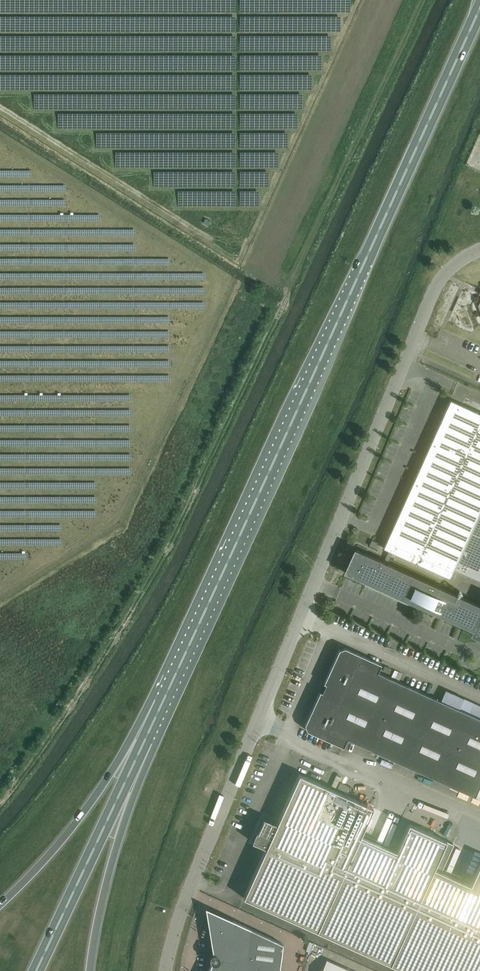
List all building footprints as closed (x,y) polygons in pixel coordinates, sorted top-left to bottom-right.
[(450,400),(383,548),(388,550),(383,562),(356,550),(357,551),(349,567),(344,566),(344,567),(346,567),(344,572),(347,572),(347,573),(346,573),(346,574),(471,630),(469,635),(479,640),(479,606),(387,564),(392,552),(449,578),(453,568),(479,580),(479,414),(450,400)] [(456,577),(479,588),(479,581),(458,572),(456,577)] [(347,739),(377,672),(381,664),(344,648),(339,650),(304,725),(307,731),(343,747),(347,739)] [(474,797),(479,784),(479,719),(377,672),(347,739),(474,797)] [(447,691),(445,698),(466,706),(468,699),(447,691)] [(299,775),(277,824),(263,818),(262,819),(261,822),(260,825),(259,826),(258,829),(256,832),(254,835),(254,837),(253,839),(252,840),(252,842),(255,844),(255,843),(266,848),(243,898),(406,970),(479,970),(479,862),(470,885),(441,871),(453,844),(409,824),(396,851),(360,835),(373,808),(299,775)] [(218,914),(209,933),(213,954),(212,955),(211,955),(210,956),(210,957),(209,958),(209,959),(209,960),(210,960),(210,961),(210,962),(211,962),(211,963),(208,970),(279,970),(283,944),(218,914)] [(326,960),(321,970),(351,970),(326,960)]
